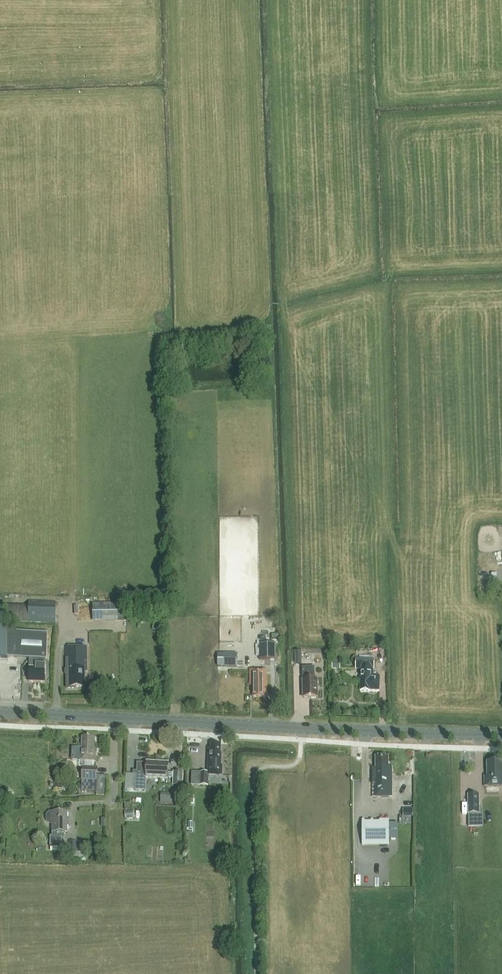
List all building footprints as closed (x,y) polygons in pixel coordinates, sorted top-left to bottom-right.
[(56,602),(29,601),(29,622),(55,623),(56,602)] [(98,603),(98,622),(133,621),(133,602),(98,603)] [(8,628),(7,657),(30,658),(29,682),(45,683),(46,659),(47,659),(48,633),(17,631),(17,629),(8,628)] [(276,643),(259,643),(259,660),(276,660),(276,643)] [(65,670),(65,675),(66,675),(67,689),(75,689),(75,687),(85,687),(85,672),(87,672),(87,647),(66,647),(66,670),(65,670)] [(237,667),(237,658),(224,658),(224,667),(237,667)] [(361,669),(361,675),(360,691),(370,692),(370,691),(379,692),(380,676),(374,675),(374,670),(375,659),(356,658),(355,668),(361,669)] [(317,697),(317,678),(313,679),(313,676),(314,676),(314,667),(303,667),(303,679),(303,698),(310,698),(311,699),(315,698),(316,698),(317,697)] [(253,697),(267,697),(267,671),(250,670),(250,685),(253,685),(253,697)] [(82,737),(82,749),(79,748),(79,761),(96,762),(97,749),(94,749),(95,738),(82,737)] [(222,765),(221,765),(222,755),(220,754),(221,745),(211,745),(211,749),(209,749),(208,773),(200,773),(200,785),(208,785),(209,775),(222,776),(222,765)] [(373,797),(391,797),(391,767),(388,767),(388,757),(376,757),(376,769),(373,769),(373,797)] [(501,786),(501,761),(487,761),(487,775),(484,775),(484,786),(501,786)] [(168,778),(173,778),(173,785),(182,786),(183,773),(174,772),(174,773),(168,773),(169,763),(147,762),(146,764),(137,763),(137,772),(134,771),(133,775),(136,775),(136,791),(145,791),(146,778),(168,779),(168,778)] [(98,767),(82,767),(81,790),(97,791),(98,767)] [(174,794),(160,793),(160,803),(173,804),(174,794)] [(468,795),(468,814),(479,814),(479,795),(468,795)] [(132,819),(132,818),(134,818),(134,811),(125,812),(125,818),(128,818),(128,819),(132,819)] [(61,849),(61,833),(66,833),(67,812),(49,813),(47,813),(46,816),(46,820),(47,823),(50,824),(52,824),(52,837),(50,837),(50,849),(61,849)] [(389,845),(389,822),(363,822),(363,846),(389,845)] [(86,852),(78,852),(78,841),(69,841),(69,858),(86,858),(86,852)]
